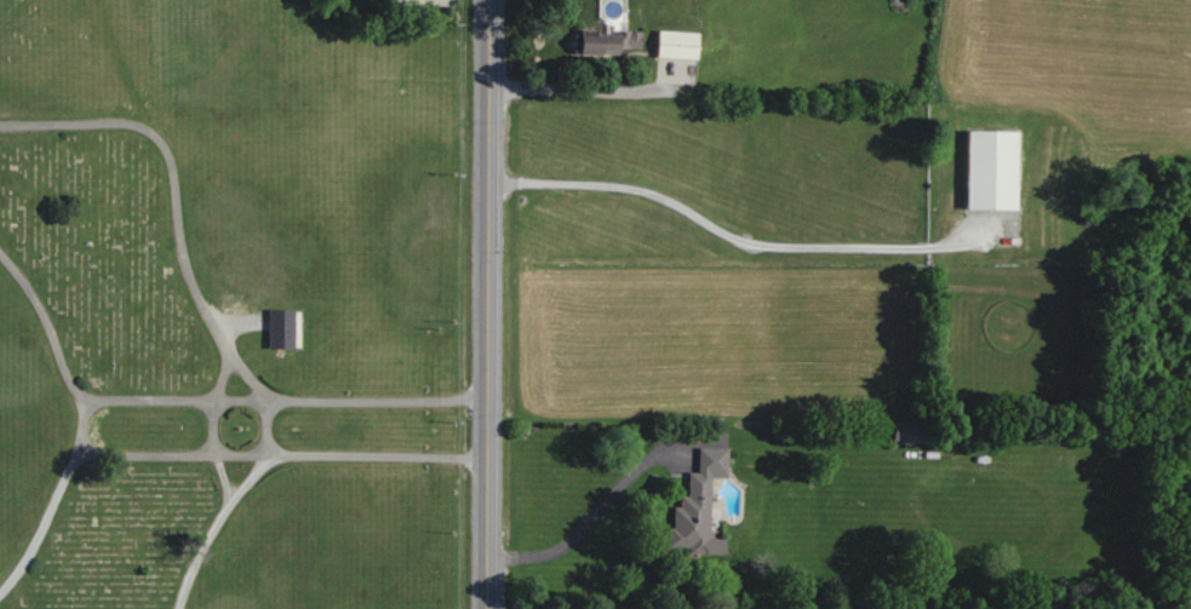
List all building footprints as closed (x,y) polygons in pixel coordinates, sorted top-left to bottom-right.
[(580,53),(645,53),(645,30),(580,30),(580,53)] [(702,59),(702,31),(661,30),(660,58),(702,59)] [(1022,210),(1022,131),(971,131),(971,210),(1022,210)] [(298,350),(298,311),(271,311),(271,350),(298,350)] [(896,444),(930,444),(930,423),(896,423),(896,444)] [(731,449),(702,448),(702,473),(692,472),(691,497),(684,496),(684,507),(676,507),(674,552),(729,553),(729,539),(713,539),(714,477),(730,477),(731,449)]
